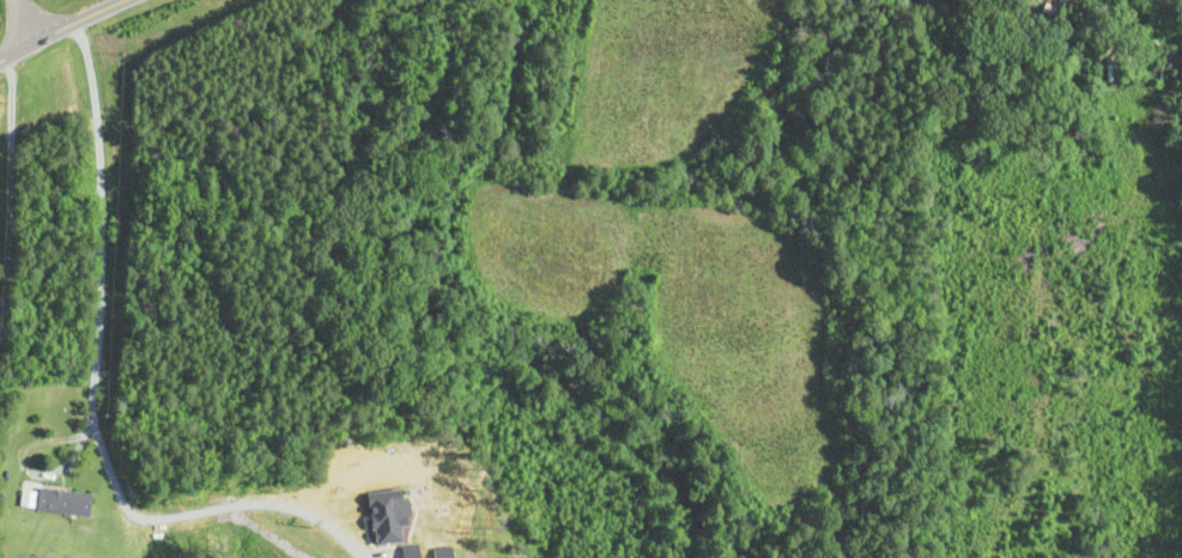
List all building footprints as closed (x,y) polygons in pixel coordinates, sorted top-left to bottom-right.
[(93,517),(95,494),(22,487),(19,510),(93,517)]
